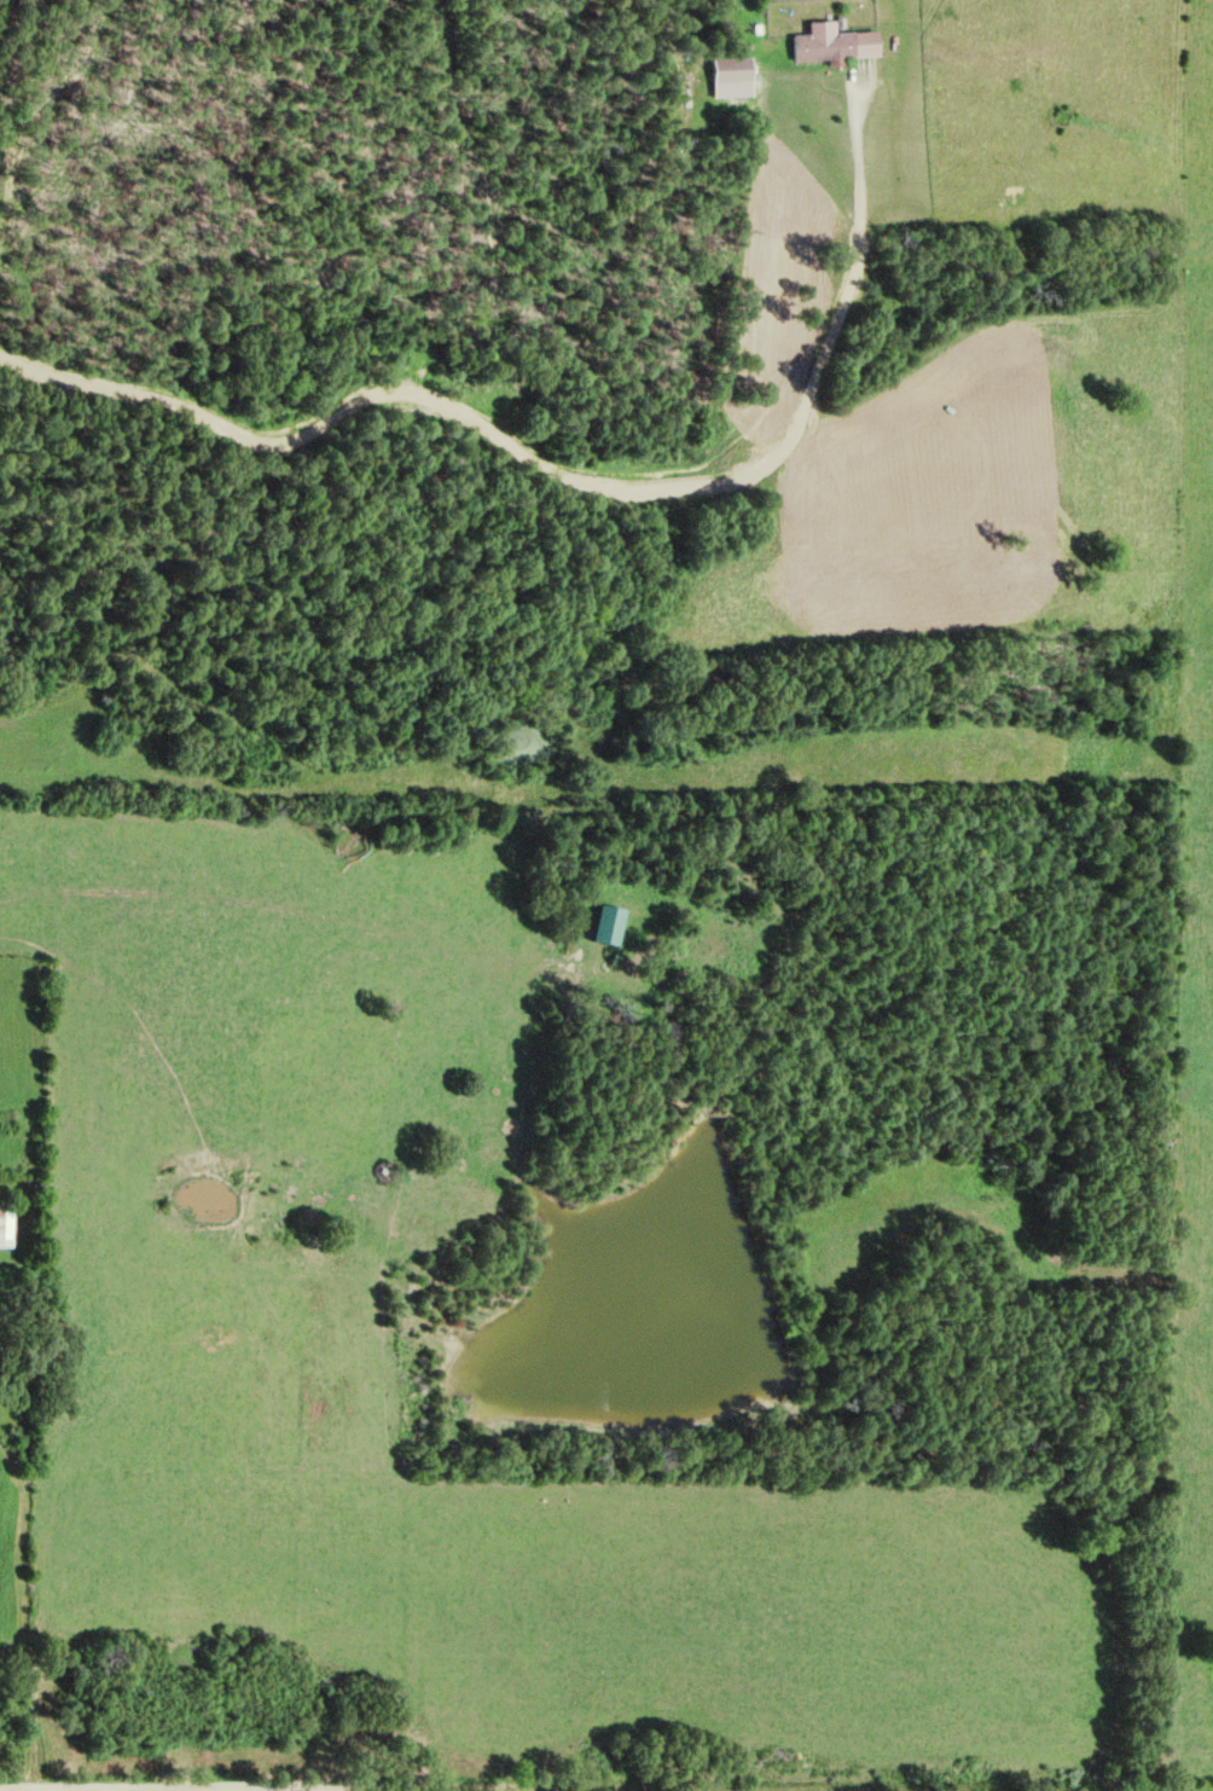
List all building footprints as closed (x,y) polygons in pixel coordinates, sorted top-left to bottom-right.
[(888,31),(845,32),(845,21),(819,22),(819,35),(802,35),(803,59),(839,58),(839,66),(854,66),(853,57),(889,55),(888,31)] [(726,97),(764,96),(763,58),(725,59),(726,97)] [(614,945),(623,909),(600,903),(591,939),(614,945)] [(0,1201),(0,1246),(15,1246),(16,1202),(0,1201)]
